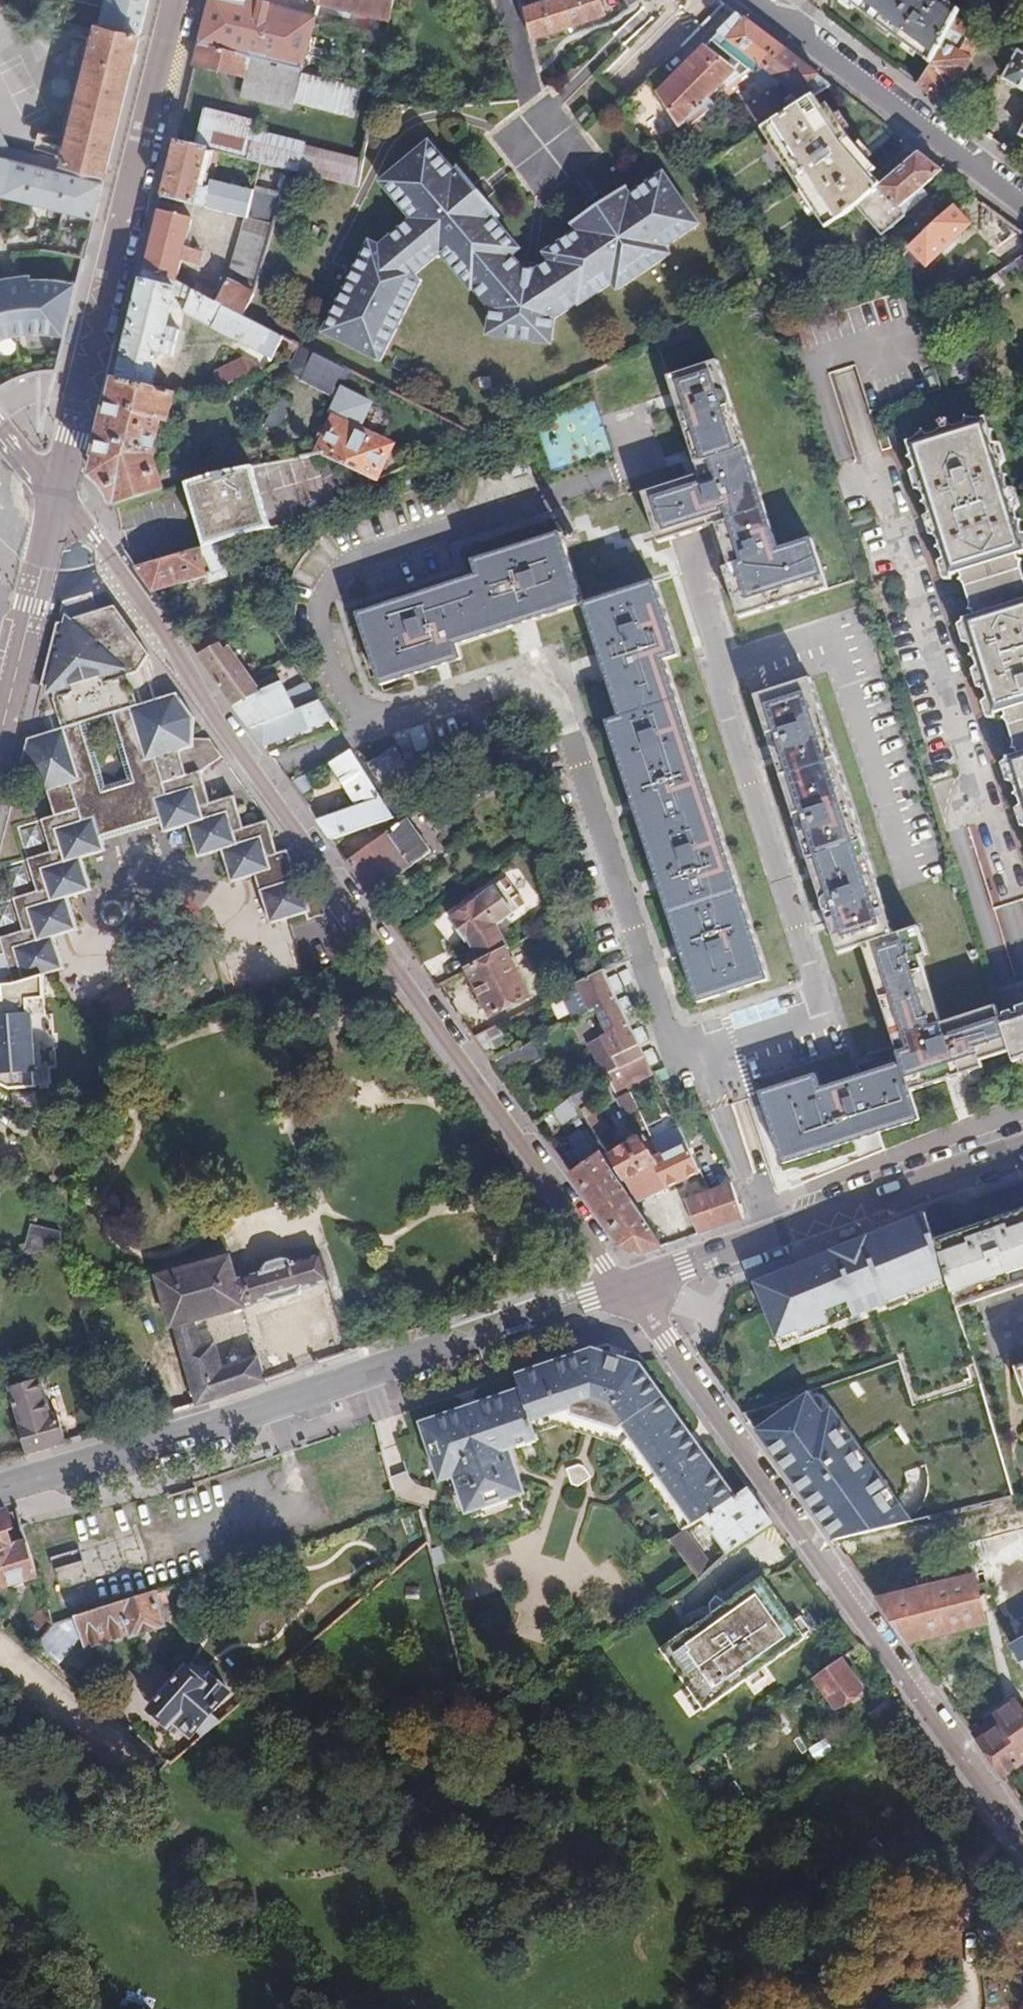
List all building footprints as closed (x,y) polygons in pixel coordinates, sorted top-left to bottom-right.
[(57,15),(91,24),(92,20),(108,24),(113,0),(60,0),(57,15)] [(108,24),(92,20),(91,24),(74,98),(65,135),(63,135),(59,151),(61,152),(59,158),(106,171),(148,0),(113,0),(108,24)] [(200,42),(250,55),(299,68),(301,69),(312,23),(321,26),(322,20),(259,4),(260,0),(210,0),(200,42)] [(317,3),(387,19),(390,0),(318,0),(317,3)] [(523,13),(533,10),(529,0),(519,0),(523,13)] [(523,13),(530,40),(605,18),(599,0),(567,0),(533,10),(523,13)] [(955,16),(958,10),(946,2),(947,0),(845,0),(929,64),(955,16)] [(955,16),(976,28),(989,3),(983,0),(963,0),(958,10),(955,16)] [(787,52),(739,16),(730,24),(712,43),(759,81),(767,76),(787,52)] [(946,105),(985,33),(976,28),(955,16),(929,64),(918,85),(946,105)] [(658,96),(685,136),(696,128),(755,84),(759,81),(712,43),(658,96)] [(762,133),(815,98),(832,86),(787,52),(767,76),(759,81),(755,84),(770,97),(749,112),(762,133)] [(1018,53),(1004,78),(1022,89),(1022,55),(1018,53)] [(299,68),(250,55),(240,93),(289,106),(299,68)] [(53,132),(63,135),(65,135),(74,98),(62,95),(53,132)] [(762,133),(708,170),(772,266),(854,209),(881,186),(865,167),(870,162),(851,138),(827,104),(822,108),(815,98),(762,133)] [(203,107),(194,143),(218,149),(288,167),(354,183),(359,158),(282,140),(283,138),(253,132),(256,121),(203,107)] [(11,142),(0,121),(0,147),(11,142)] [(696,128),(685,136),(691,144),(702,136),(696,128)] [(49,149),(59,151),(63,135),(53,132),(39,129),(35,146),(49,149)] [(218,149),(194,143),(176,139),(163,194),(249,215),(231,279),(221,295),(198,281),(196,286),(243,316),(257,292),(281,192),(255,185),(254,188),(212,178),(210,187),(198,185),(200,178),(206,179),(212,156),(216,157),(218,149)] [(700,228),(664,175),(629,198),(625,191),(571,225),(576,231),(543,253),(547,260),(537,267),(532,260),(519,261),(515,265),(508,257),(516,250),(491,219),(495,215),(455,168),(450,173),(425,142),(377,182),(408,218),(375,245),(367,241),(324,334),(380,366),(418,285),(414,282),(442,258),(472,295),(476,292),(494,314),(489,339),(551,347),(554,319),(578,304),(580,307),(613,285),(619,292),(670,258),(665,250),(700,228)] [(943,171),(919,152),(881,186),(854,209),(882,239),(906,218),(905,217),(899,209),(924,188),(943,171)] [(0,154),(0,197),(74,216),(75,210),(95,216),(106,171),(59,158),(56,167),(0,154)] [(930,194),(924,188),(899,209),(905,217),(930,194)] [(978,220),(961,202),(914,250),(932,268),(978,220)] [(160,208),(145,267),(177,274),(181,259),(198,262),(202,248),(184,244),(191,216),(160,208)] [(243,316),(196,286),(177,274),(145,267),(117,383),(148,390),(158,354),(172,358),(178,332),(164,328),(173,292),(189,300),(181,311),(257,357),(266,341),(275,346),(279,338),(243,316)] [(79,282),(63,280),(48,278),(32,278),(32,274),(16,276),(5,277),(0,279),(0,337),(7,335),(20,332),(32,331),(44,331),(55,331),(67,334),(79,282)] [(333,371),(294,347),(281,369),(296,377),(294,381),(320,395),(333,371)] [(220,371),(226,388),(258,377),(252,360),(220,371)] [(780,552),(717,363),(668,378),(673,392),(677,405),(692,450),(701,477),(688,481),(644,495),(655,527),(661,545),(714,527),(723,554),(729,569),(723,571),(740,621),(829,592),(811,541),(780,552)] [(148,390),(117,383),(95,476),(102,482),(110,493),(114,501),(118,511),(169,497),(163,479),(156,481),(160,457),(163,458),(164,452),(169,453),(171,442),(167,436),(160,436),(162,425),(167,426),(173,396),(148,390)] [(289,409),(277,404),(266,431),(279,436),(289,409)] [(983,419),(948,429),(947,427),(945,426),(943,425),(942,427),(940,432),(904,441),(946,576),(959,572),(973,617),(961,620),(993,717),(1002,714),(1015,757),(1006,760),(1022,812),(1022,576),(1017,555),(1022,553),(1022,543),(983,419)] [(336,429),(323,463),(377,485),(390,451),(336,429)] [(272,530),(254,467),(188,487),(208,549),(215,547),(272,530)] [(577,598),(556,535),(472,564),(476,578),(355,619),(379,690),(439,670),(451,666),(461,663),(456,649),(514,629),(538,621),(580,607),(577,598)] [(208,549),(135,570),(152,593),(216,576),(219,583),(232,580),(226,565),(215,547),(208,549)] [(682,673),(651,582),(581,607),(598,655),(605,678),(625,734),(610,739),(631,801),(635,812),(658,879),(662,891),(680,943),(685,958),(704,1012),(706,1019),(774,996),(772,988),(666,679),(682,673)] [(220,646),(264,622),(252,604),(186,641),(198,658),(220,646)] [(40,684),(50,686),(62,727),(27,736),(19,771),(40,793),(43,792),(52,816),(39,820),(47,853),(25,860),(34,892),(11,898),(20,931),(0,937),(0,955),(4,954),(54,939),(52,935),(76,928),(67,895),(91,888),(82,857),(106,850),(104,841),(163,823),(167,833),(191,827),(200,858),(224,851),(234,884),(257,877),(258,882),(293,872),(287,852),(277,855),(268,823),(242,830),(232,798),(211,804),(201,772),(223,757),(210,738),(194,738),(195,718),(178,694),(139,705),(134,706),(127,676),(131,674),(141,672),(149,654),(115,607),(55,623),(40,684)] [(538,633),(472,647),(476,663),(541,649),(538,633)] [(198,658),(234,708),(257,696),(220,646),(198,658)] [(139,705),(131,674),(127,676),(134,706),(139,705)] [(861,949),(899,1065),(908,1093),(982,1069),(979,1060),(999,1054),(1003,1066),(1012,1063),(1000,1023),(996,1011),(996,1010),(943,1028),(921,960),(929,957),(919,929),(896,937),(810,682),(754,700),(840,956),(861,949)] [(234,708),(251,731),(286,712),(271,688),(257,696),(234,708)] [(286,712),(251,731),(264,749),(302,728),(306,734),(312,730),(310,725),(321,719),(325,724),(330,721),(314,697),(286,712)] [(392,745),(366,761),(379,782),(406,766),(392,745)] [(317,823),(330,841),(394,815),(348,747),(328,762),(356,804),(317,823)] [(405,815),(346,863),(371,897),(430,850),(405,815)] [(293,872),(258,882),(273,927),(306,917),(308,922),(325,917),(318,889),(304,892),(301,881),(296,881),(293,872)] [(523,904),(504,878),(447,918),(464,942),(467,940),(479,962),(467,969),(491,1015),(528,997),(504,950),(508,948),(494,925),(523,904)] [(54,939),(4,954),(18,979),(46,967),(50,965),(52,968),(61,966),(54,939)] [(18,979),(21,993),(0,997),(0,1049),(4,1067),(42,1060),(34,1010),(31,1009),(29,992),(50,988),(46,967),(18,979)] [(617,998),(604,970),(578,984),(588,1005),(580,1010),(584,1016),(596,1009),(617,998)] [(565,1001),(560,993),(553,997),(557,1005),(565,1001)] [(640,1048),(617,998),(596,1009),(607,1032),(582,1044),(595,1070),(602,1066),(640,1048)] [(1020,1016),(1000,1023),(1012,1063),(1019,1085),(1022,1084),(1022,1015),(1020,1016)] [(535,1042),(492,1065),(503,1080),(544,1059),(535,1042)] [(646,1058),(640,1048),(602,1066),(608,1078),(646,1058)] [(653,1074),(646,1058),(608,1078),(617,1093),(653,1074)] [(783,1168),(917,1122),(908,1093),(899,1065),(820,1093),(815,1077),(758,1096),(783,1168)] [(600,1081),(569,1101),(574,1109),(607,1092),(600,1081)] [(610,1133),(593,1105),(582,1111),(599,1139),(610,1133)] [(666,1192),(701,1175),(682,1135),(679,1129),(652,1145),(659,1161),(652,1165),(666,1192)] [(638,1205),(666,1192),(652,1165),(648,1156),(644,1149),(640,1142),(610,1158),(638,1205)] [(650,1146),(644,1149),(648,1156),(654,1153),(650,1146)] [(649,1254),(662,1249),(601,1155),(572,1175),(623,1246),(643,1255),(649,1254)] [(730,1187),(710,1195),(685,1204),(697,1237),(741,1221),(730,1187)] [(1007,1216),(1022,1263),(1022,1210),(1007,1216)] [(861,1241),(758,1282),(780,1338),(800,1330),(803,1337),(868,1311),(867,1308),(947,1276),(936,1240),(928,1216),(875,1234),(861,1241)] [(944,1266),(947,1276),(956,1307),(1022,1284),(1022,1263),(1007,1216),(936,1240),(944,1266)] [(21,1258),(60,1245),(57,1236),(30,1229),(21,1258)] [(231,1283),(240,1309),(253,1305),(253,1304),(269,1298),(271,1301),(275,1300),(275,1302),(301,1293),(301,1291),(305,1290),(304,1287),(331,1277),(323,1253),(293,1263),(289,1260),(280,1259),(274,1261),(269,1263),(264,1269),(262,1272),(231,1283)] [(197,1404),(265,1382),(257,1358),(222,1369),(214,1345),(200,1349),(192,1324),(240,1309),(231,1283),(223,1256),(152,1280),(197,1404)] [(642,1362),(595,1349),(519,1375),(524,1390),(425,1425),(444,1483),(456,1478),(460,1490),(457,1491),(466,1516),(530,1494),(519,1463),(512,1465),(507,1453),(515,1451),(517,1450),(519,1449),(522,1448),(533,1444),(544,1441),(541,1432),(540,1428),(564,1420),(631,1439),(693,1525),(706,1516),(736,1494),(694,1435),(642,1362)] [(6,1388),(25,1455),(66,1443),(58,1413),(49,1416),(38,1379),(6,1388)] [(816,1393),(756,1433),(833,1540),(909,1520),(816,1393)] [(997,1437),(968,1446),(973,1463),(1003,1454),(997,1437)] [(512,1465),(519,1463),(515,1451),(507,1453),(512,1465)] [(584,1459),(567,1470),(577,1486),(594,1475),(584,1459)] [(939,1469),(943,1500),(1007,1491),(1002,1460),(939,1469)] [(771,1522),(774,1519),(749,1484),(736,1494),(706,1516),(732,1552),(771,1522)] [(0,1512),(0,1548),(13,1544),(7,1528),(13,1526),(8,1510),(0,1512)] [(670,1540),(698,1579),(713,1568),(685,1529),(670,1540)] [(38,1575),(26,1540),(13,1544),(0,1548),(0,1586),(38,1575)] [(808,1634),(762,1572),(661,1645),(706,1707),(808,1634)] [(977,1574),(876,1600),(907,1644),(989,1622),(977,1574)] [(164,1587),(55,1625),(60,1639),(83,1631),(88,1647),(132,1632),(134,1637),(167,1625),(159,1604),(169,1601),(164,1587)] [(60,1639),(55,1625),(36,1648),(55,1665),(83,1631),(60,1639)] [(1008,1644),(1022,1667),(1022,1636),(1008,1644)] [(864,1685),(842,1652),(815,1673),(837,1704),(864,1685)] [(196,1729),(203,1734),(220,1720),(211,1711),(227,1693),(207,1676),(201,1683),(186,1670),(152,1709),(171,1726),(176,1720),(192,1734),(196,1729)] [(1002,1776),(1022,1761),(1022,1711),(1015,1699),(994,1714),(1003,1725),(978,1743),(1002,1776)]
